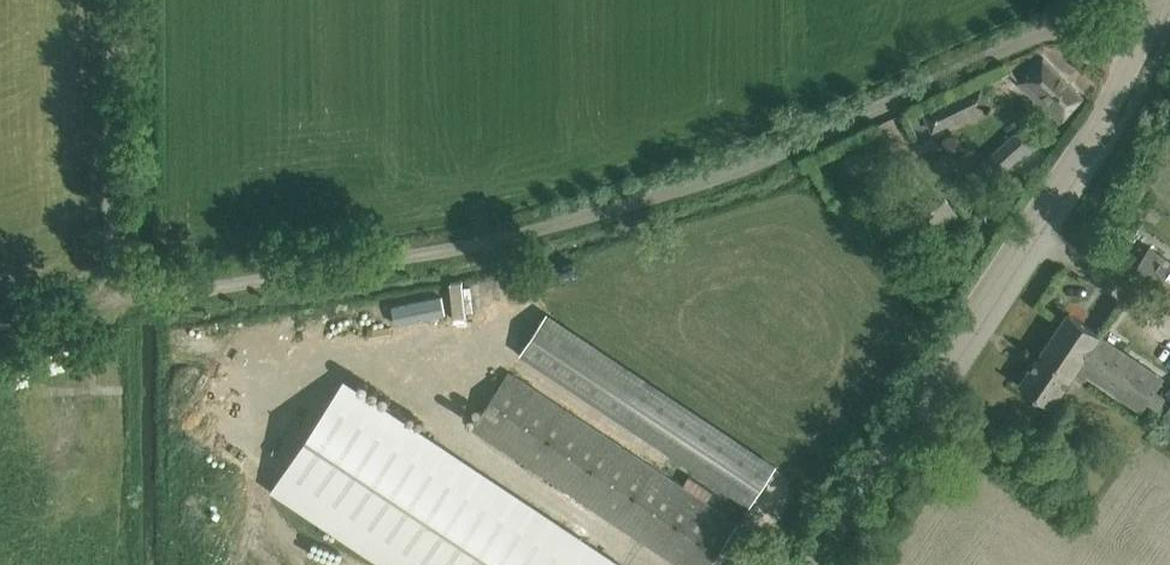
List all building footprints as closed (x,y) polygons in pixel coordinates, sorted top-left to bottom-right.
[(1084,98),(1042,58),(1018,83),(1060,123),(1084,98)] [(982,85),(924,113),(932,131),(991,103),(982,85)] [(1040,147),(1020,125),(974,167),(989,183),(1018,158),(1022,163),(1040,147)] [(1131,273),(1169,300),(1169,261),(1149,247),(1131,273)] [(440,335),(514,316),(506,283),(417,305),(421,323),(436,319),(440,335)] [(1020,384),(1053,406),(1075,373),(1139,416),(1165,378),(1068,312),(1020,384)] [(521,352),(751,505),(776,466),(546,314),(521,352)] [(681,564),(709,564),(736,524),(508,373),(472,427),(681,564)] [(272,489),(387,564),(620,564),(344,381),(272,489)] [(1169,435),(1169,412),(1159,428),(1169,435)]
